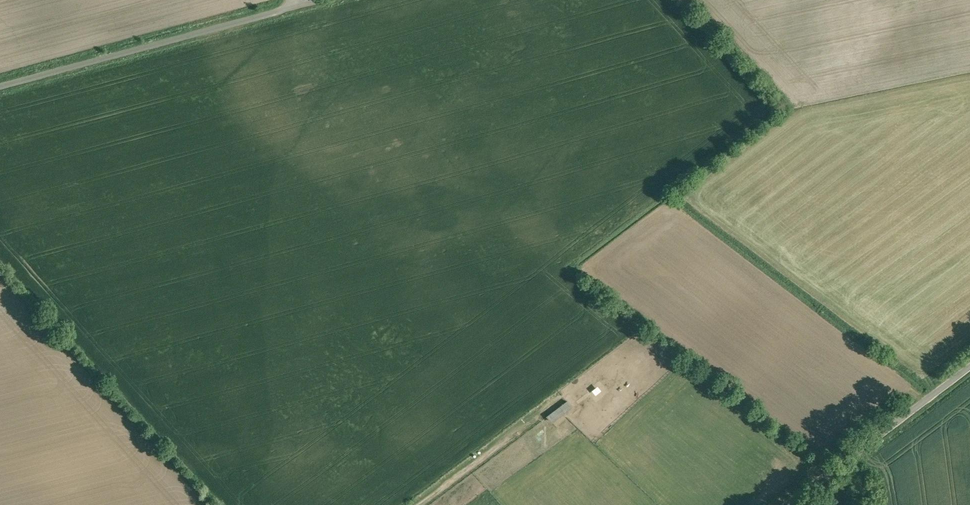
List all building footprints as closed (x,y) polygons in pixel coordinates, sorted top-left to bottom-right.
[(466,0),(452,0),(461,10),(468,3),(466,0)] [(567,400),(546,417),(551,423),(572,407),(567,400)]
